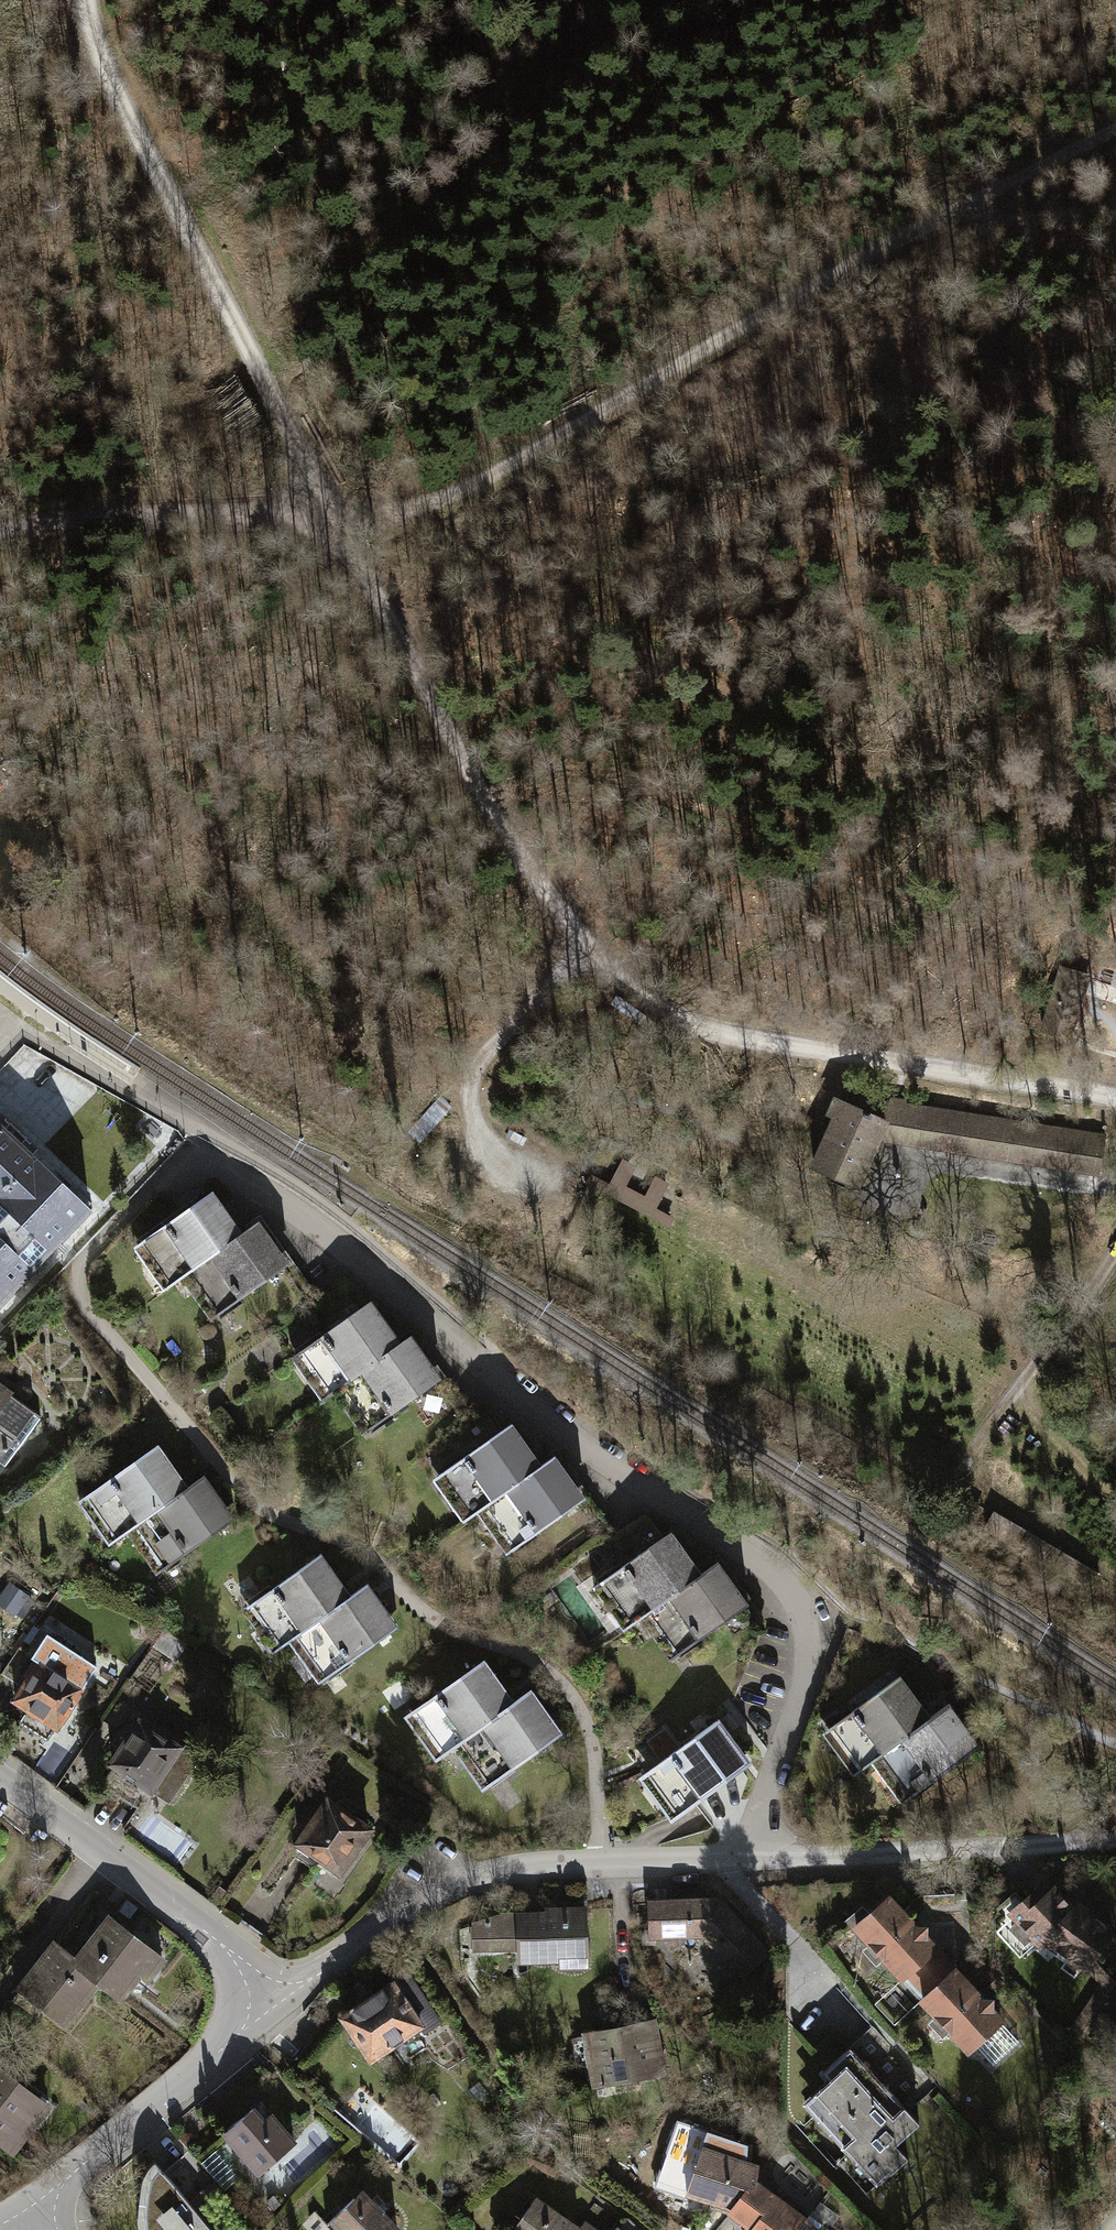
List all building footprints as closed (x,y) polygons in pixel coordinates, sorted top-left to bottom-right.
[(1089,978),(1049,966),(1031,1025),(1071,1038),(1089,978)] [(889,1119),(838,1099),(810,1169),(861,1189),(889,1119)] [(1110,1132),(896,1100),(890,1143),(1103,1175),(1110,1132)] [(11,1293),(13,1294),(15,1291),(14,1290),(30,1273),(31,1274),(34,1271),(33,1270),(49,1253),(50,1254),(53,1251),(52,1250),(69,1233),(70,1234),(73,1231),(71,1230),(87,1214),(88,1215),(92,1211),(88,1208),(87,1209),(36,1160),(37,1159),(32,1155),(31,1156),(0,1126),(0,1305),(11,1293)] [(585,1174),(580,1184),(666,1229),(672,1218),(653,1208),(666,1182),(652,1175),(641,1198),(619,1186),(629,1166),(618,1160),(605,1184),(585,1174)] [(213,1192),(134,1248),(164,1290),(181,1279),(243,1234),(213,1192)] [(181,1279),(210,1320),(261,1285),(289,1325),(318,1305),(259,1222),(243,1234),(181,1279)] [(335,1327),(291,1357),(322,1401),(333,1394),(402,1345),(400,1343),(371,1301),(364,1306),(346,1281),(317,1302),(335,1327)] [(333,1394),(362,1435),(412,1399),(441,1439),(457,1427),(469,1419),(468,1417),(410,1336),(400,1343),(402,1345),(333,1394)] [(15,1439),(21,1443),(40,1417),(0,1387),(0,1460),(15,1439)] [(474,1450),(433,1479),(464,1522),(477,1513),(543,1466),(542,1465),(512,1423),(503,1430),(485,1405),(468,1417),(469,1419),(457,1427),(474,1450)] [(158,1446),(79,1502),(109,1544),(126,1532),(188,1488),(158,1446)] [(477,1513),(506,1554),(556,1518),(585,1559),(614,1538),(555,1455),(542,1465),(543,1466),(477,1513)] [(126,1532),(157,1574),(235,1518),(204,1476),(188,1488),(126,1532)] [(1024,1530),(990,1510),(979,1529),(1013,1549),(1024,1530)] [(631,1560),(593,1587),(623,1630),(640,1619),(703,1574),(701,1573),(672,1531),(659,1540),(642,1516),(614,1536),(631,1560)] [(1059,1550),(1024,1530),(1013,1549),(1048,1570),(1059,1550)] [(1100,1575),(1059,1550),(1048,1570),(1089,1594),(1100,1575)] [(321,1554),(242,1610),(273,1653),(290,1641),(352,1597),(351,1596),(321,1554)] [(640,1619),(669,1661),(719,1626),(747,1665),(763,1625),(717,1561),(701,1573),(703,1574),(640,1619)] [(10,1583),(0,1597),(0,1602),(15,1613),(28,1595),(10,1583)] [(290,1641),(319,1682),(398,1626),(367,1584),(351,1596),(352,1597),(290,1641)] [(154,1644),(174,1658),(186,1641),(166,1627),(154,1644)] [(45,1654),(15,1699),(29,1708),(56,1727),(59,1723),(64,1724),(72,1712),(69,1708),(71,1705),(72,1706),(74,1704),(72,1703),(96,1667),(48,1635),(38,1650),(45,1654)] [(484,1660),(405,1716),(436,1759),(453,1747),(515,1702),(484,1660)] [(900,1674),(822,1732),(853,1775),(871,1762),(931,1717),(900,1674)] [(453,1747),(483,1789),(562,1732),(531,1690),(515,1702),(453,1747)] [(871,1762),(902,1803),(980,1745),(949,1704),(931,1717),(871,1762)] [(56,1727),(29,1708),(19,1723),(47,1741),(56,1727)] [(741,1711),(726,1720),(739,1742),(754,1733),(741,1711)] [(719,1719),(641,1775),(673,1818),(750,1762),(719,1719)] [(140,1721),(112,1763),(116,1765),(103,1785),(137,1808),(150,1788),(169,1800),(196,1758),(140,1721)] [(337,1869),(340,1871),(369,1829),(328,1800),(295,1848),(295,1856),(311,1866),(317,1865),(317,1864),(333,1874),(337,1869)] [(1012,1912),(1040,1944),(1045,1940),(1085,1969),(1087,1967),(1093,1958),(1112,1931),(1079,1906),(1074,1911),(1054,1888),(1044,1897),(1037,1890),(1012,1912)] [(857,1926),(856,1927),(871,1943),(885,1958),(902,1978),(909,1972),(935,1948),(925,1938),(926,1927),(915,1926),(888,1897),(870,1914),(857,1926)] [(742,1974),(765,1951),(718,1900),(651,1902),(652,1936),(704,1934),(708,1930),(730,1953),(726,1957),(742,1974)] [(850,1918),(857,1926),(870,1914),(862,1906),(850,1918)] [(562,1966),(586,1965),(585,1908),(556,1909),(556,1913),(518,1914),(519,1950),(519,1960),(562,1958),(562,1966)] [(476,1951),(519,1950),(518,1914),(476,1925),(476,1951)] [(110,1918),(77,1961),(76,1962),(98,1979),(119,1996),(154,1953),(110,1918)] [(885,1958),(871,1943),(863,1951),(876,1966),(885,1958)] [(65,2022),(98,1979),(76,1962),(77,1961),(55,1944),(21,1987),(32,1996),(8,2027),(33,2046),(57,2016),(65,2022)] [(935,1948),(909,1972),(929,1994),(955,1970),(935,1948)] [(1093,1958),(1087,1967),(1102,1983),(1072,2028),(1093,2043),(1115,2009),(1115,2008),(1103,1999),(1114,1982),(1093,1958)] [(929,1994),(922,1999),(937,2015),(951,2030),(969,2050),(975,2045),(1000,2022),(1001,2021),(991,2010),(992,2000),(982,1999),(955,1970),(929,1994)] [(407,1973),(343,2017),(352,2031),(350,2033),(349,2037),(349,2040),(350,2043),(353,2045),(356,2046),(359,2046),(362,2045),(371,2059),(392,2045),(415,2029),(421,2025),(426,2032),(440,2023),(407,1973)] [(1114,1982),(1103,1999),(1115,2008),(1115,1983),(1114,1982)] [(951,2030),(937,2015),(928,2023),(942,2038),(951,2030)] [(1017,2040),(1000,2022),(975,2045),(992,2064),(1017,2040)] [(596,2081),(596,2082),(598,2081),(599,2085),(606,2083),(606,2080),(614,2078),(615,2085),(637,2081),(636,2074),(661,2070),(652,2023),(587,2036),(596,2081)] [(13,2150),(47,2107),(9,2077),(33,2046),(8,2027),(0,2037),(0,2140),(13,2150)] [(415,2029),(392,2045),(404,2063),(427,2047),(415,2029)] [(596,2081),(587,2036),(573,2039),(578,2070),(586,2069),(589,2083),(596,2081)] [(919,2123),(850,2048),(824,2071),(830,2078),(814,2093),(815,2113),(879,2184),(908,2158),(896,2144),(919,2123)] [(253,2108),(225,2132),(245,2155),(251,2150),(265,2167),(295,2142),(271,2114),(263,2121),(253,2108)] [(688,2191),(734,2207),(754,2182),(753,2181),(756,2167),(703,2149),(688,2191)] [(225,2190),(238,2178),(215,2151),(201,2162),(225,2190)] [(163,2170),(162,2171),(158,2166),(150,2177),(148,2186),(147,2195),(146,2204),(145,2214),(145,2226),(146,2229),(213,2229),(163,2170)] [(754,2182),(734,2207),(749,2219),(752,2215),(759,2220),(751,2229),(817,2229),(806,2221),(807,2220),(776,2197),(776,2198),(754,2182)] [(327,2224),(332,2229),(395,2229),(397,2228),(384,2214),(386,2212),(372,2199),(371,2200),(362,2191),(327,2224)] [(537,2197),(515,2225),(522,2229),(579,2229),(537,2197)]
